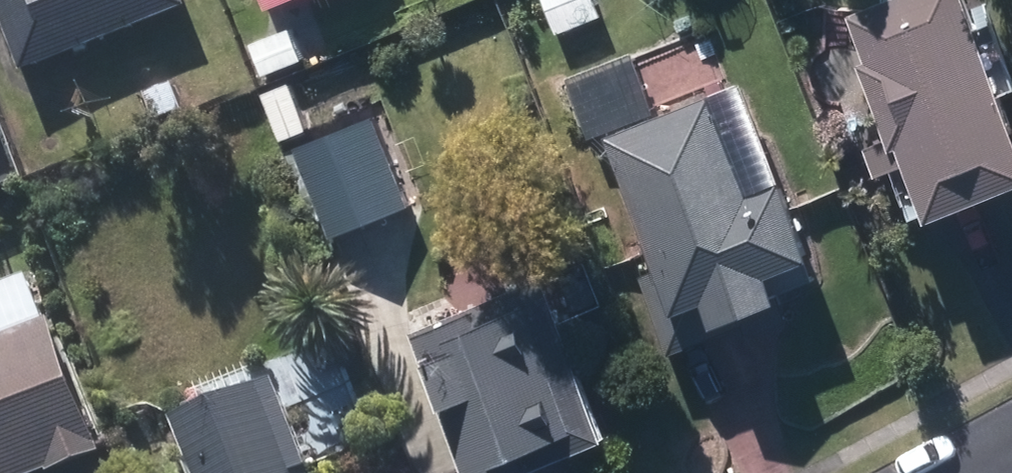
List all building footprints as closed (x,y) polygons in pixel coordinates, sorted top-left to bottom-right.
[(33,76),(197,10),(192,0),(2,0),(33,76)] [(276,9),(298,0),(273,0),(276,9)] [(566,34),(608,16),(601,0),(577,0),(554,9),(566,34)] [(949,223),(1011,194),(1011,82),(976,0),(910,0),(863,20),(882,62),(872,65),(904,138),(880,148),(893,176),(924,163),(949,223)] [(258,46),(269,75),(309,60),(297,30),(258,46)] [(575,79),(599,137),(666,110),(640,52),(575,79)] [(643,275),(675,356),(752,325),(756,335),(804,315),(788,276),(827,261),(794,180),(762,193),(723,95),(619,137),(670,266),(643,275)] [(314,128),(302,97),(277,107),(289,137),(314,128)] [(302,148),(340,238),(418,205),(380,116),(302,148)] [(571,281),(580,306),(601,298),(591,273),(571,281)] [(486,472),(537,472),(551,466),(554,471),(624,438),(552,278),(424,338),(486,472)] [(107,444),(59,323),(0,347),(0,472),(36,472),(107,444)] [(321,471),(280,379),(262,387),(252,365),(205,386),(214,407),(183,420),(206,472),(317,472),(321,471)]
